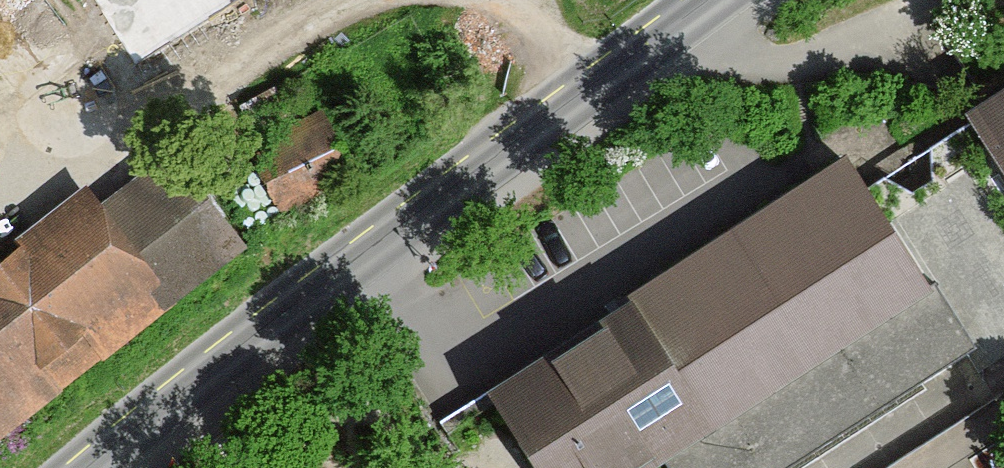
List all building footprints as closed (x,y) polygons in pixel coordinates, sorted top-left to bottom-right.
[(187,0),(130,0),(107,16),(154,86),(216,43),(187,0)] [(1003,172),(1003,93),(967,116),(1003,172)] [(356,176),(323,118),(253,157),(286,215),(356,176)] [(845,158),(484,392),(534,467),(661,467),(665,465),(667,467),(807,467),(975,358),(845,158)] [(136,183),(99,212),(85,193),(0,260),(0,445),(212,278),(136,183)]
